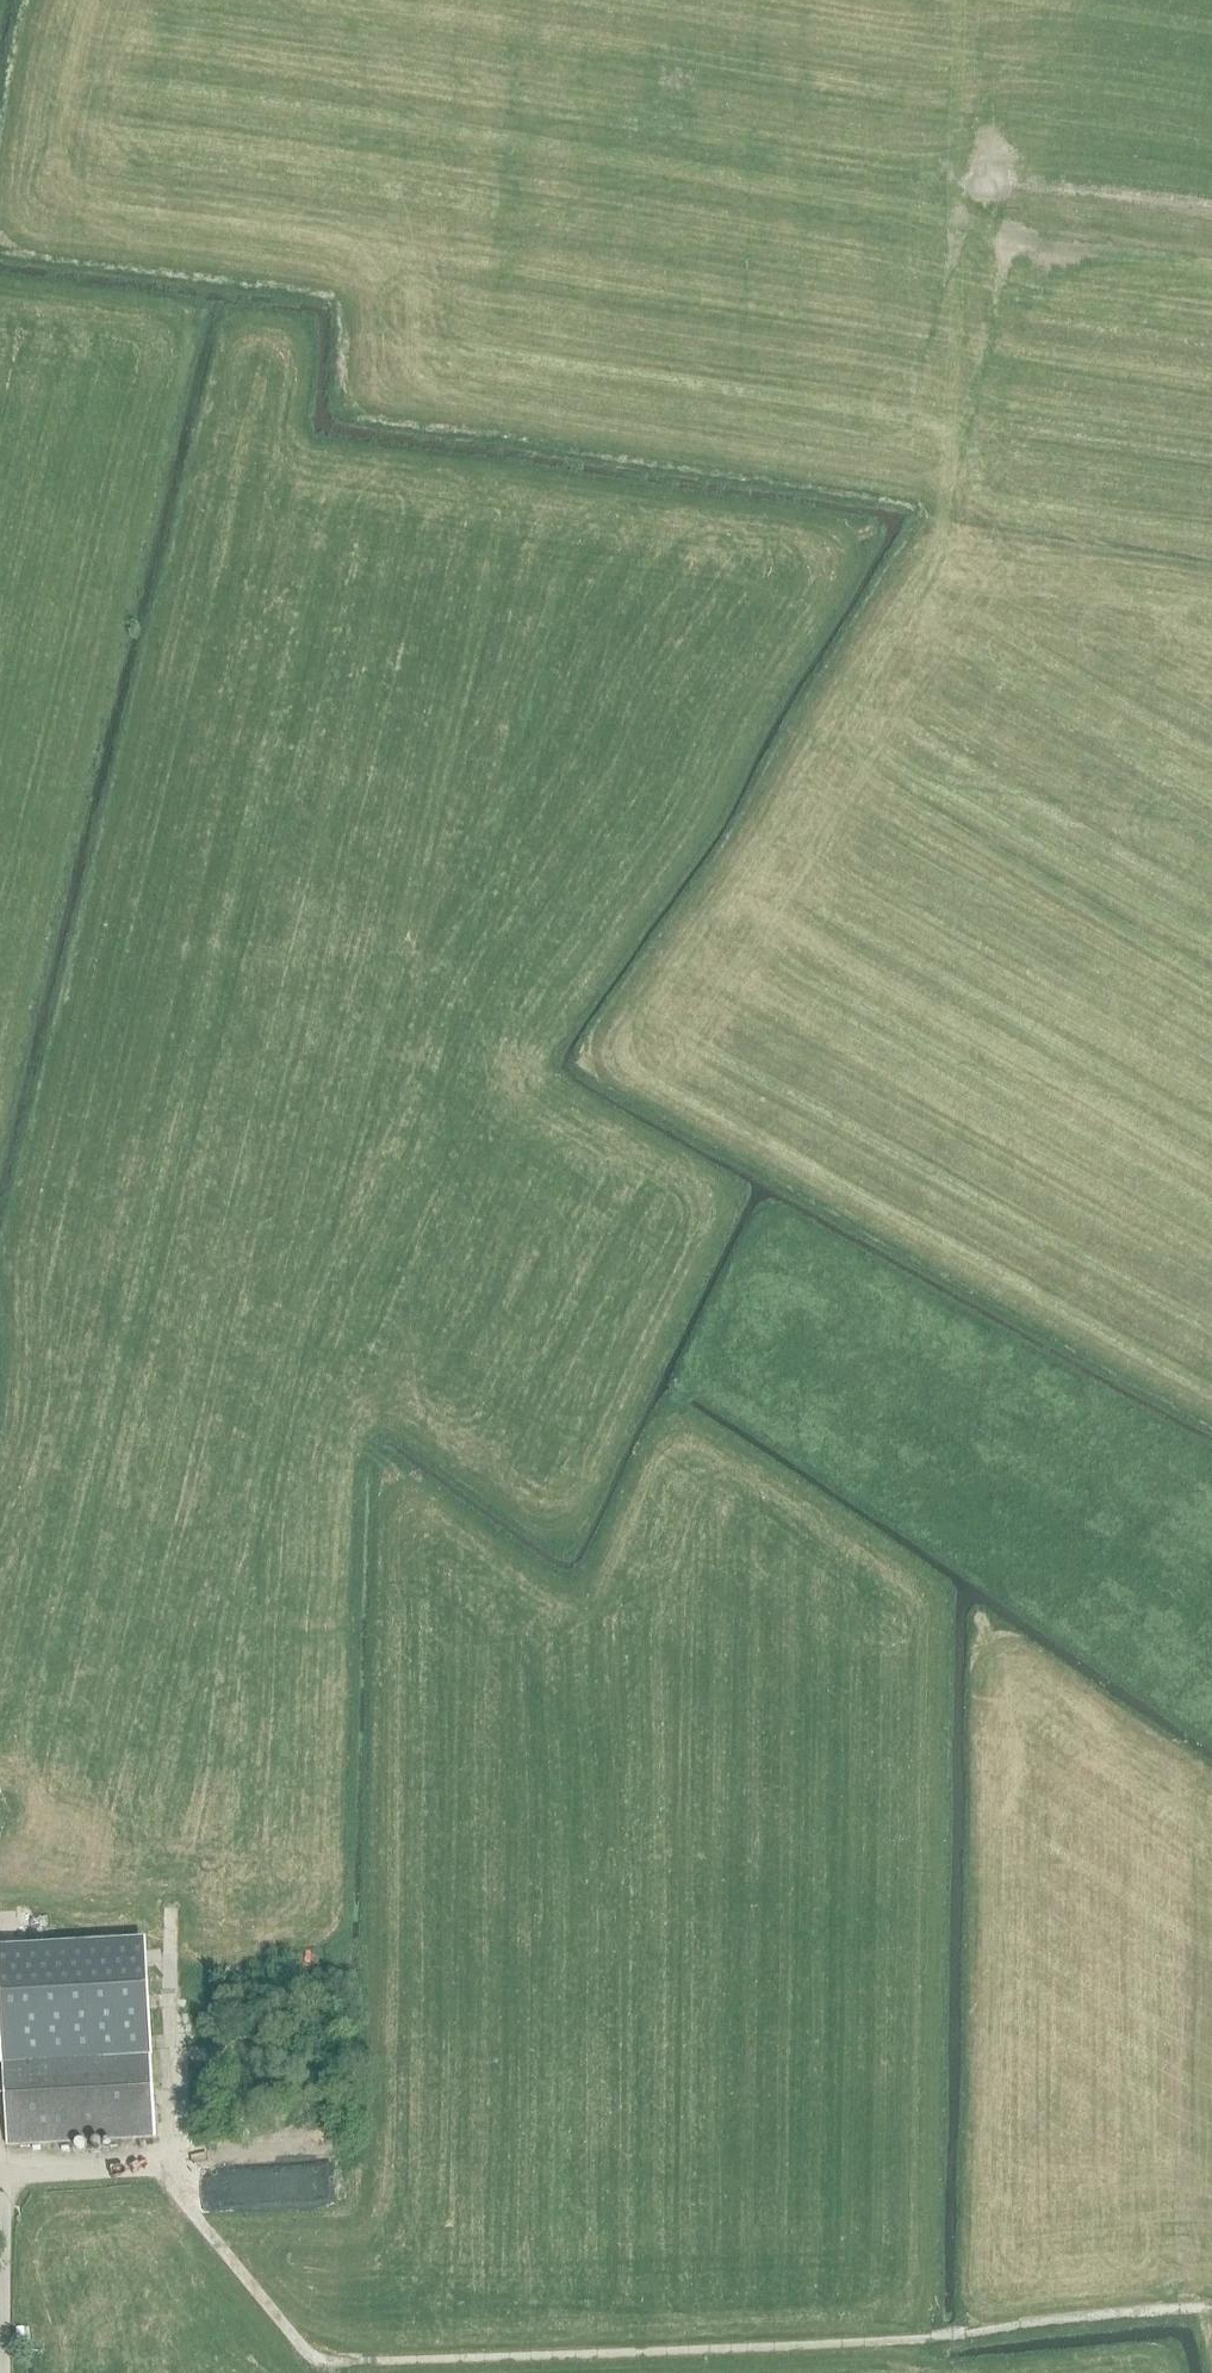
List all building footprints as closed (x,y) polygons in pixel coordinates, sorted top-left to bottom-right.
[(0,1951),(0,2042),(6,2145),(154,2137),(143,1943),(0,1951)]
